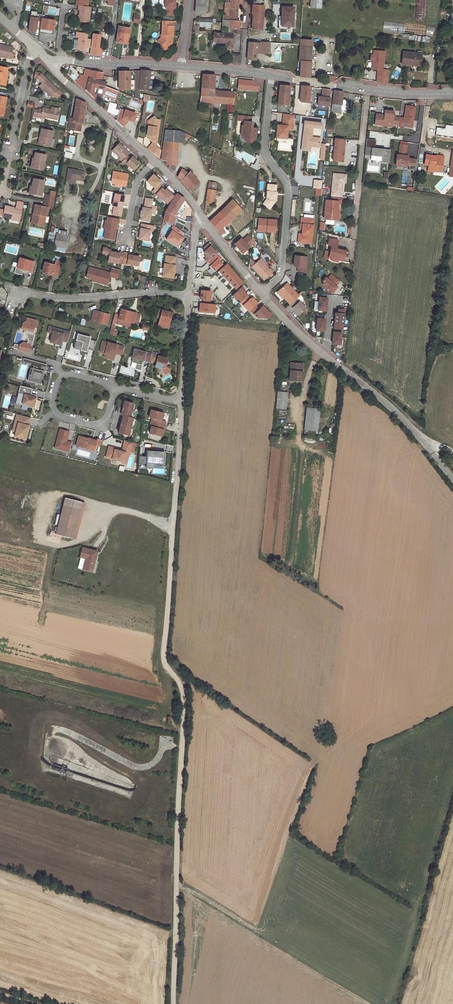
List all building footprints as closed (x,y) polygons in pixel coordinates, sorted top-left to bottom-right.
[(174,0),(163,0),(163,4),(165,4),(165,10),(166,10),(166,15),(174,15),(174,0)] [(195,13),(205,13),(206,2),(206,0),(196,0),(195,13)] [(239,29),(239,21),(237,20),(237,8),(238,4),(239,0),(230,0),(228,15),(230,15),(230,20),(222,20),(222,23),(222,28),(237,29),(239,29)] [(310,7),(321,8),(322,0),(310,0),(310,7)] [(424,21),(426,0),(416,0),(414,20),(424,21)] [(79,5),(78,5),(78,9),(79,9),(78,21),(89,22),(91,6),(85,6),(79,5)] [(253,14),(251,28),(251,29),(262,30),(264,6),(252,5),(251,14),(253,14)] [(292,27),(292,24),(293,17),(293,8),(282,7),(282,17),(281,26),(287,26),(292,27)] [(36,18),(30,17),(28,31),(35,32),(36,21),(37,18),(36,18)] [(287,29),(287,26),(281,26),(282,17),(279,17),(278,25),(278,27),(279,28),(280,29),(287,29)] [(47,30),(46,34),(52,34),(55,21),(41,19),(41,22),(40,29),(47,30)] [(172,29),(173,29),(173,26),(172,26),(172,21),(162,21),(162,29),(172,31),(172,29)] [(392,32),(392,22),(384,21),(383,31),(392,32)] [(434,26),(392,22),(392,32),(432,37),(434,26)] [(123,43),(128,44),(130,28),(118,27),(116,42),(123,43)] [(172,36),(172,31),(162,29),(161,34),(160,39),(157,41),(161,47),(162,45),(165,48),(171,42),(172,38),(170,38),(170,35),(172,36)] [(226,43),(226,48),(232,48),(233,34),(232,34),(230,34),(231,29),(223,29),(222,34),(221,33),(214,33),(213,40),(213,42),(226,43)] [(93,30),(91,39),(90,47),(90,54),(101,55),(102,44),(99,44),(100,31),(93,30)] [(87,33),(76,31),(76,36),(78,37),(77,49),(85,50),(85,46),(90,47),(91,39),(86,38),(87,33)] [(432,39),(391,34),(391,38),(431,43),(432,39)] [(210,47),(226,48),(226,43),(213,42),(213,40),(210,40),(210,47)] [(300,40),(298,61),(300,61),(299,77),(309,78),(312,40),(300,40)] [(165,51),(171,45),(171,42),(165,48),(162,45),(161,47),(165,51)] [(270,54),(270,43),(260,42),(260,43),(248,43),(247,59),(256,59),(257,53),(270,54)] [(11,59),(11,58),(12,54),(13,48),(0,45),(0,56),(11,59)] [(383,70),(385,52),(374,51),(373,56),(371,56),(370,61),(376,61),(375,64),(374,64),(374,69),(378,70),(377,81),(388,83),(389,70),(383,70)] [(420,63),(422,54),(403,52),(402,64),(411,65),(412,62),(420,63)] [(232,63),(237,64),(240,64),(241,54),(233,54),(232,63)] [(103,73),(102,73),(89,70),(88,76),(84,76),(83,75),(82,82),(78,79),(76,82),(84,90),(85,90),(88,78),(100,81),(103,73)] [(147,90),(150,71),(141,70),(141,71),(136,71),(135,98),(138,100),(139,96),(139,89),(147,90)] [(130,71),(119,71),(119,90),(130,90),(130,71)] [(41,73),(35,72),(34,77),(36,78),(42,83),(39,86),(44,92),(45,91),(46,90),(52,96),(54,94),(56,96),(57,97),(58,97),(58,96),(59,96),(61,94),(41,73)] [(202,74),(201,88),(214,89),(215,75),(202,74)] [(88,78),(85,90),(95,99),(96,93),(102,95),(105,86),(106,82),(100,81),(88,78)] [(253,81),(238,80),(237,89),(258,91),(258,87),(253,81)] [(279,105),(289,106),(291,86),(281,85),(279,105)] [(118,92),(105,86),(102,95),(116,100),(118,92)] [(310,87),(301,86),(300,102),(309,103),(310,87)] [(331,93),(331,91),(331,90),(323,89),(322,97),(319,97),(318,105),(329,106),(331,93)] [(213,96),(212,102),(234,104),(235,93),(213,91),(213,96)] [(342,100),(343,92),(334,91),(334,93),(331,112),(340,113),(340,110),(344,110),(345,109),(346,101),(345,100),(342,100)] [(86,103),(76,100),(73,118),(69,118),(67,129),(72,130),(72,128),(77,129),(78,123),(82,124),(86,103)] [(404,118),(399,117),(399,120),(398,125),(410,127),(411,117),(413,118),(415,107),(406,106),(404,117),(406,117),(406,118),(404,118)] [(59,109),(53,108),(53,110),(50,110),(43,108),(42,109),(38,109),(38,110),(37,116),(37,117),(41,118),(41,117),(46,117),(57,120),(59,109)] [(127,120),(135,122),(136,111),(119,108),(117,123),(126,125),(127,120)] [(375,124),(392,127),(392,124),(393,119),(393,117),(394,112),(385,110),(384,115),(376,114),(375,124)] [(251,116),(237,115),(236,120),(243,121),(242,125),(241,125),(240,134),(245,135),(246,135),(245,141),(251,142),(251,141),(252,141),(253,140),(253,138),(255,138),(256,128),(253,128),(252,129),(249,128),(251,116)] [(157,157),(159,158),(160,151),(156,147),(160,120),(156,120),(154,117),(149,120),(151,123),(150,126),(148,126),(146,136),(154,141),(148,149),(157,157)] [(287,139),(288,131),(288,126),(293,127),(294,120),(283,119),(282,126),(277,125),(276,138),(287,139)] [(303,146),(320,147),(321,138),(312,137),(313,127),(321,128),(322,123),(305,121),(304,127),(305,127),(304,137),(306,137),(303,146)] [(80,132),(82,124),(78,123),(77,129),(72,128),(72,130),(80,132)] [(42,137),(40,144),(49,146),(52,131),(41,129),(40,136),(42,137)] [(200,141),(185,133),(179,131),(165,130),(161,159),(166,161),(166,164),(169,164),(168,167),(174,170),(175,165),(177,142),(177,134),(184,138),(184,136),(199,144),(200,141)] [(344,140),(334,139),(332,161),(342,162),(344,140)] [(376,140),(366,139),(365,153),(371,154),(370,156),(382,157),(381,162),(387,163),(389,149),(375,148),(376,140)] [(127,156),(129,154),(126,151),(118,143),(112,151),(119,158),(119,159),(122,162),(127,156)] [(416,171),(417,160),(408,158),(409,156),(406,155),(408,145),(400,144),(399,154),(397,154),(396,165),(407,167),(407,166),(409,166),(409,169),(416,171)] [(72,154),(72,150),(63,148),(62,154),(62,157),(70,159),(72,154)] [(35,153),(34,158),(35,158),(33,167),(33,168),(42,170),(45,155),(35,153)] [(434,172),(434,171),(434,170),(441,171),(442,166),(441,165),(441,164),(442,164),(443,156),(436,155),(435,156),(426,155),(425,165),(429,166),(428,171),(434,172)] [(130,159),(127,156),(122,162),(121,162),(124,166),(126,164),(133,171),(139,164),(135,160),(132,157),(130,159)] [(75,179),(83,180),(84,172),(68,169),(66,182),(74,183),(75,179)] [(181,169),(180,172),(177,177),(182,180),(188,173),(181,169)] [(190,171),(188,173),(182,180),(181,181),(195,200),(199,197),(206,192),(190,171)] [(120,187),(120,185),(125,186),(128,174),(112,172),(111,181),(112,184),(115,184),(115,186),(120,187)] [(333,174),(331,196),(334,196),(341,197),(343,183),(344,175),(333,174)] [(152,192),(155,195),(161,188),(162,187),(159,185),(161,182),(152,175),(146,182),(154,189),(152,192)] [(33,179),(31,186),(33,186),(31,193),(41,196),(44,181),(33,179)] [(267,202),(265,206),(270,209),(274,203),(274,200),(276,201),(277,196),(274,195),(274,192),(275,192),(276,185),(267,185),(265,200),(267,200),(267,202)] [(164,191),(161,188),(155,195),(158,198),(159,197),(166,204),(173,196),(168,192),(166,190),(165,190),(164,191)] [(213,190),(208,189),(206,202),(213,203),(214,194),(215,191),(213,190)] [(114,194),(111,215),(120,217),(122,208),(120,208),(121,203),(123,204),(124,196),(114,194)] [(184,199),(176,194),(165,211),(163,219),(172,224),(175,217),(174,216),(184,199)] [(336,211),(337,211),(338,204),(345,205),(346,197),(341,197),(334,196),(333,202),(327,201),(325,218),(335,219),(336,211)] [(140,216),(139,220),(148,222),(149,214),(151,214),(151,210),(154,210),(155,207),(150,206),(151,200),(144,199),(142,208),(141,208),(141,212),(139,211),(138,216),(140,216)] [(226,205),(235,216),(241,211),(232,200),(226,205)] [(23,202),(17,201),(15,210),(13,209),(13,208),(5,206),(4,210),(3,215),(3,216),(11,218),(10,219),(19,221),(23,202)] [(52,209),(53,203),(44,201),(43,206),(34,205),(32,213),(35,214),(33,224),(43,226),(47,208),(52,209)] [(225,232),(222,228),(235,216),(226,205),(210,221),(218,231),(221,235),(225,232)] [(119,219),(107,217),(106,221),(105,229),(103,238),(114,240),(117,223),(118,223),(119,219)] [(311,243),(313,218),(303,217),(302,229),(301,233),(300,233),(298,235),(298,242),(311,243)] [(266,230),(266,232),(274,233),(275,221),(258,219),(257,229),(266,230)] [(154,227),(141,224),(138,240),(148,241),(150,231),(153,231),(154,227)] [(181,231),(173,226),(170,230),(171,231),(166,239),(177,247),(183,238),(179,235),(181,231)] [(47,249),(65,252),(65,248),(66,249),(68,236),(56,233),(50,233),(47,249)] [(241,238),(235,244),(243,253),(251,245),(252,238),(249,234),(243,240),(241,238)] [(345,251),(343,250),(336,248),(337,246),(338,241),(329,238),(328,244),(331,246),(330,252),(328,257),(332,258),(331,260),(338,262),(338,260),(343,261),(345,251)] [(203,259),(207,263),(218,252),(208,242),(204,247),(206,249),(203,252),(206,256),(203,259)] [(122,262),(123,253),(119,252),(119,253),(115,253),(110,252),(110,250),(106,249),(106,248),(103,248),(102,254),(109,255),(108,262),(117,264),(118,261),(122,262)] [(128,254),(123,253),(122,262),(121,264),(126,265),(126,264),(138,266),(139,257),(133,256),(128,255),(128,254)] [(305,272),(305,266),(303,266),(304,257),(294,255),(293,266),(297,266),(297,271),(305,272)] [(42,272),(56,276),(61,258),(55,256),(54,260),(56,260),(54,266),(44,263),(42,272)] [(175,257),(165,256),(164,264),(162,276),(172,278),(173,273),(174,270),(174,265),(175,257)] [(27,270),(32,272),(34,262),(19,258),(17,267),(15,267),(14,273),(21,275),(22,272),(26,273),(27,270)] [(251,266),(263,279),(273,270),(270,267),(268,268),(260,258),(251,266)] [(98,271),(89,268),(86,278),(93,280),(96,281),(95,283),(103,285),(103,281),(108,282),(109,277),(117,279),(119,270),(100,265),(98,271)] [(339,281),(331,274),(327,279),(325,277),(322,280),(323,285),(332,292),(337,287),(335,285),(339,281)] [(284,298),(289,303),(298,294),(288,283),(278,291),(284,298)] [(241,286),(232,295),(239,303),(240,302),(247,295),(244,291),(245,290),(241,286)] [(211,291),(201,290),(200,298),(203,299),(203,303),(210,303),(211,291)] [(297,298),(300,296),(298,294),(289,303),(290,304),(297,298)] [(247,295),(240,302),(248,311),(257,302),(252,297),(250,298),(247,295)] [(327,298),(319,297),(318,310),(326,311),(327,298)] [(297,298),(290,304),(289,305),(292,308),(293,307),(299,314),(306,308),(297,298)] [(210,303),(203,303),(200,302),(199,312),(214,313),(215,304),(210,303)] [(136,313),(121,309),(117,323),(124,325),(125,321),(130,322),(138,324),(139,320),(134,319),(136,313)] [(342,330),(344,309),(338,309),(338,313),(335,312),(333,329),(342,330)] [(91,320),(106,324),(109,315),(98,312),(97,312),(94,311),(91,320)] [(162,313),(160,319),(159,325),(168,328),(171,315),(162,313)] [(34,320),(26,318),(26,321),(22,323),(21,328),(25,329),(29,330),(27,338),(27,340),(27,343),(23,342),(19,345),(18,346),(13,345),(13,348),(28,352),(30,345),(32,345),(34,336),(33,336),(34,333),(35,334),(38,323),(33,322),(34,320)] [(325,319),(317,318),(316,331),(324,331),(325,319)] [(63,330),(50,326),(46,341),(53,343),(53,342),(54,340),(60,342),(67,343),(69,334),(62,332),(63,330)] [(341,333),(333,332),(332,344),(340,345),(341,333)] [(90,337),(77,334),(73,348),(80,350),(81,347),(87,349),(94,351),(97,341),(89,339),(90,337)] [(124,347),(102,341),(99,352),(104,353),(109,355),(108,358),(113,360),(115,353),(122,355),(124,347)] [(150,360),(151,354),(134,349),(132,357),(133,357),(131,362),(136,363),(135,369),(141,370),(142,364),(141,364),(142,362),(143,362),(143,360),(149,362),(150,360)] [(167,358),(151,354),(150,360),(154,361),(156,360),(156,362),(155,366),(162,368),(162,370),(164,374),(169,371),(170,367),(165,366),(167,358)] [(298,369),(299,361),(289,360),(287,379),(300,380),(301,369),(298,369)] [(46,364),(33,361),(32,364),(28,380),(40,383),(43,371),(44,371),(46,364)] [(32,389),(20,385),(15,403),(21,405),(22,403),(28,405),(27,406),(32,408),(36,395),(34,395),(32,396),(30,396),(30,394),(32,389)] [(286,390),(276,389),(275,406),(284,407),(286,390)] [(133,403),(124,401),(121,415),(123,415),(118,433),(128,435),(133,418),(129,417),(133,403)] [(319,406),(306,404),(304,428),(316,430),(319,406)] [(163,412),(151,409),(149,417),(152,418),(150,426),(151,426),(149,433),(161,436),(163,429),(164,429),(165,425),(166,421),(161,420),(163,412)] [(27,417),(16,414),(14,422),(17,423),(15,432),(14,436),(25,439),(28,426),(28,425),(24,425),(27,417)] [(69,452),(72,443),(66,441),(69,431),(60,429),(56,444),(61,445),(60,449),(69,452)] [(100,447),(102,440),(97,438),(96,441),(79,436),(76,446),(94,451),(95,446),(100,447)] [(131,446),(123,444),(122,450),(121,451),(115,449),(115,448),(109,446),(106,457),(122,461),(122,463),(126,464),(131,446)] [(147,457),(139,456),(139,464),(152,465),(152,463),(163,463),(164,452),(155,451),(155,452),(152,452),(152,451),(147,451),(147,457)] [(81,502),(65,498),(56,534),(72,538),(81,502)] [(73,545),(71,555),(76,556),(76,559),(77,559),(75,567),(83,569),(88,549),(73,545)]
